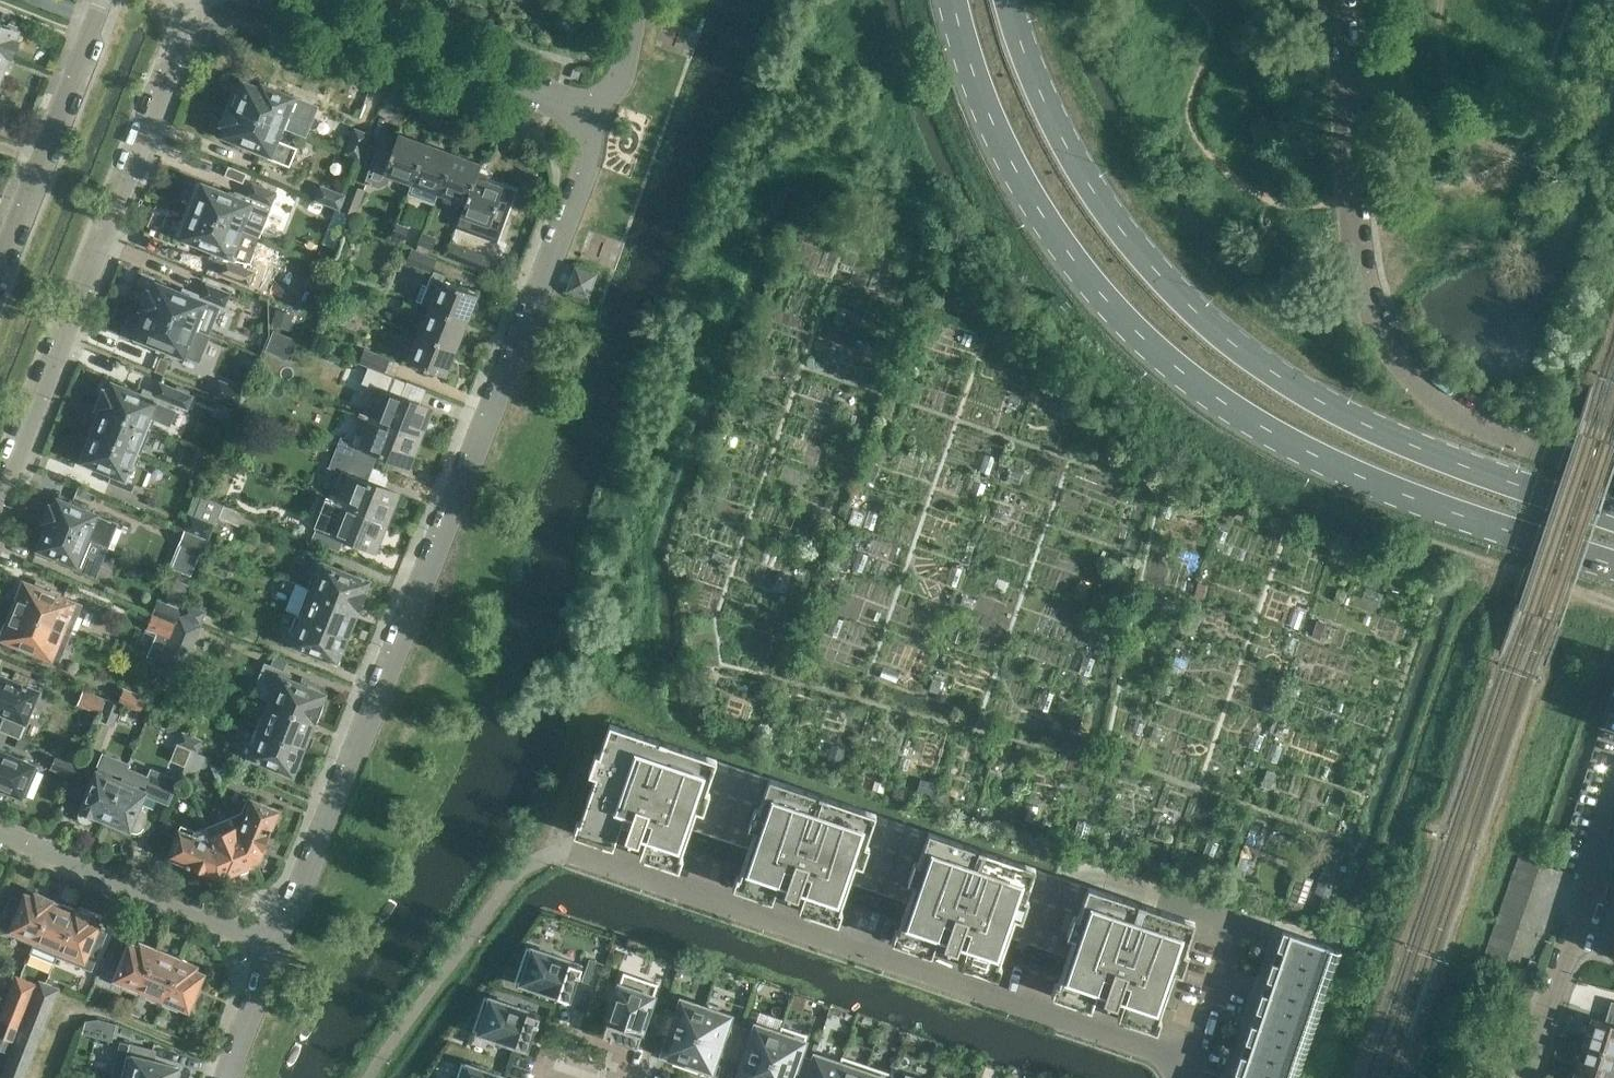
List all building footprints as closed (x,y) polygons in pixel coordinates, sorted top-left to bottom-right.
[(8,54),(11,55),(18,38),(15,36),(18,28),(16,28),(17,25),(8,22),(7,24),(0,21),(0,50),(8,54)] [(3,78),(8,65),(5,63),(8,54),(0,50),(0,77),(3,78)] [(228,105),(281,125),(286,113),(308,122),(315,104),(261,83),(259,86),(243,80),(239,88),(235,86),(228,105)] [(281,125),(228,105),(221,121),(226,123),(222,133),(238,139),(236,143),(288,163),(295,144),(276,137),(281,125)] [(346,151),(359,157),(369,132),(355,127),(346,151)] [(412,179),(425,144),(398,134),(391,152),(379,147),(367,179),(378,183),(385,179),(389,171),(412,179)] [(425,144),(412,179),(438,189),(451,154),(425,144)] [(438,189),(466,199),(479,164),(451,154),(438,189)] [(479,164),(466,199),(462,211),(490,222),(497,204),(513,210),(520,193),(477,177),(481,165),(479,164)] [(185,206),(239,227),(244,216),(261,223),(275,190),(251,180),(246,194),(234,190),(233,192),(229,190),(228,193),(202,182),(198,191),(193,188),(185,206)] [(342,208),(357,214),(366,188),(351,183),(342,208)] [(315,197),(339,206),(344,193),(320,184),(315,197)] [(239,227),(185,206),(178,224),(184,226),(180,235),(207,246),(206,248),(211,250),(210,252),(211,252),(210,256),(234,266),(236,262),(256,271),(264,250),(254,246),(254,247),(234,239),(239,227)] [(391,234),(403,239),(408,227),(396,222),(391,234)] [(418,243),(430,248),(435,236),(423,231),(418,243)] [(446,254),(485,270),(490,257),(451,241),(446,254)] [(406,260),(431,270),(437,258),(412,248),(406,260)] [(570,251),(557,286),(601,301),(614,266),(570,251)] [(428,304),(466,319),(476,292),(443,279),(445,274),(435,270),(428,286),(421,284),(416,298),(429,303),(428,304)] [(141,306),(194,327),(198,317),(212,323),(218,307),(222,309),(229,292),(205,282),(200,295),(191,291),(190,295),(156,282),(152,291),(147,289),(141,306)] [(428,304),(417,331),(455,346),(466,319),(428,304)] [(194,327),(141,306),(141,307),(145,308),(133,339),(166,352),(168,347),(199,359),(204,344),(189,339),(194,327)] [(276,325),(292,326),(294,309),(277,308),(276,325)] [(271,329),(263,349),(288,359),(296,338),(271,329)] [(455,346),(417,331),(407,358),(444,374),(455,346)] [(367,366),(385,373),(390,357),(365,347),(359,362),(367,366)] [(373,388),(363,412),(419,435),(430,407),(400,395),(406,381),(385,373),(367,366),(361,383),(373,388)] [(195,387),(238,403),(244,387),(219,377),(217,382),(200,375),(195,387)] [(101,407),(149,427),(153,416),(180,427),(182,426),(194,395),(159,380),(152,398),(111,382),(108,390),(104,388),(97,405),(101,407)] [(90,434),(138,453),(149,427),(101,407),(97,417),(93,416),(88,429),(91,431),(90,434)] [(335,450),(373,464),(378,452),(408,463),(419,435),(363,412),(353,439),(341,434),(335,450)] [(138,453),(90,434),(79,462),(90,467),(91,463),(112,472),(109,481),(133,491),(137,482),(140,483),(146,468),(134,463),(138,453)] [(373,464),(335,450),(328,468),(340,472),(330,498),(386,520),(397,491),(367,480),(373,464)] [(102,544),(108,547),(119,520),(112,517),(57,495),(53,505),(47,503),(41,518),(90,538),(102,544)] [(386,520),(330,498),(320,524),(307,519),(301,535),(339,550),(345,536),(375,548),(386,520)] [(219,516),(239,524),(244,511),(223,504),(219,516)] [(184,528),(209,538),(215,523),(190,513),(184,528)] [(90,538),(41,518),(47,521),(36,546),(38,547),(36,553),(53,560),(55,554),(76,562),(74,568),(97,577),(108,547),(102,544),(90,538)] [(209,538),(184,528),(177,544),(202,554),(209,538)] [(307,587),(358,608),(361,609),(368,591),(365,590),(369,581),(315,559),(310,571),(313,572),(307,587)] [(11,608),(70,631),(81,602),(23,578),(11,608)] [(285,608),(297,613),(347,634),(358,608),(307,587),(285,578),(282,587),(292,590),(285,608)] [(158,599),(153,612),(177,620),(178,616),(181,609),(158,599)] [(181,609),(178,616),(200,624),(206,609),(185,601),(181,609)] [(70,631),(11,608),(0,635),(59,659),(70,631)] [(177,620),(153,612),(146,628),(156,632),(144,662),(157,667),(173,628),(174,628),(177,620)] [(347,634),(297,613),(290,629),(287,628),(283,639),(336,660),(347,634)] [(178,616),(177,620),(174,628),(195,637),(200,624),(178,616)] [(178,664),(164,658),(160,666),(175,672),(178,664)] [(267,700),(313,719),(316,720),(323,702),(320,700),(323,692),(287,678),(289,672),(265,662),(258,678),(273,684),(267,700)] [(5,712),(0,725),(0,729),(18,737),(38,688),(0,673),(0,710),(5,712)] [(117,702),(141,711),(147,696),(123,687),(117,702)] [(78,704),(101,712),(107,698),(83,689),(78,704)] [(100,720),(114,725),(121,704),(108,699),(100,720)] [(267,700),(256,727),(302,746),(313,719),(267,700)] [(302,746),(256,727),(250,742),(246,740),(242,751),(292,771),(302,746)] [(1092,888),(609,727),(594,771),(597,772),(577,834),(633,852),(636,841),(638,841),(641,833),(646,834),(639,855),(676,867),(689,828),(748,848),(735,887),(772,900),(773,895),(793,902),(796,895),(797,895),(800,887),(805,888),(798,909),(835,921),(848,881),(908,901),(894,941),(931,954),(933,949),(953,956),(955,949),(956,949),(959,941),(964,943),(957,963),(995,975),(1008,936),(1067,956),(1054,996),(1091,1008),(1092,1003),(1112,1009),(1114,1003),(1116,1003),(1118,995),(1123,997),(1117,1017),(1153,1029),(1174,968),(1176,969),(1192,922),(1092,888)] [(177,744),(198,751),(204,738),(183,729),(177,744)] [(166,769),(179,774),(189,749),(175,744),(166,769)] [(0,748),(0,785),(21,794),(35,762),(0,748)] [(105,818),(123,775),(121,774),(128,756),(116,751),(108,769),(98,765),(81,808),(81,809),(80,811),(80,814),(81,818),(84,820),(88,821),(92,819),(95,816),(95,814),(105,818)] [(51,767),(71,774),(77,760),(58,752),(51,767)] [(210,762),(220,785),(225,769),(210,762)] [(123,775),(105,818),(129,828),(130,827),(134,829),(138,830),(142,828),(144,825),(147,818),(148,814),(146,811),(143,808),(138,806),(147,785),(123,775)] [(232,815),(252,860),(259,858),(279,808),(248,795),(241,811),(232,815)] [(206,825),(225,871),(227,873),(253,862),(252,860),(232,815),(206,825)] [(225,871),(206,825),(196,829),(181,823),(169,854),(217,874),(225,871)] [(1540,863),(1519,855),(1515,866),(1537,874),(1540,863)] [(1537,874),(1515,866),(1511,878),(1533,885),(1537,874)] [(1533,885),(1511,878),(1507,889),(1529,896),(1533,885)] [(1529,896),(1507,889),(1503,900),(1525,907),(1529,896)] [(16,895),(4,925),(10,928),(35,938),(52,897),(34,890),(33,894),(26,891),(22,898),(16,895)] [(35,938),(29,952),(54,962),(56,957),(76,907),(52,897),(35,938)] [(1525,907),(1503,900),(1499,911),(1521,918),(1525,907)] [(76,907),(56,957),(92,972),(106,939),(94,935),(99,922),(91,919),(93,914),(76,907)] [(1350,910),(1340,907),(1335,922),(1345,925),(1350,910)] [(1521,918),(1499,911),(1495,922),(1517,930),(1521,918)] [(1517,930),(1495,922),(1491,933),(1513,941),(1517,930)] [(1282,929),(1276,947),(1280,948),(1275,961),(1271,960),(1265,977),(1269,979),(1265,992),(1261,990),(1255,1008),(1259,1010),(1254,1023),(1244,1039),(1248,1041),(1244,1054),(1240,1052),(1233,1070),(1237,1072),(1235,1077),(1297,1077),(1342,949),(1282,929)] [(1513,941),(1491,933),(1487,944),(1509,952),(1513,941)] [(114,976),(139,987),(156,946),(140,940),(138,944),(129,940),(114,976)] [(1509,952),(1487,944),(1483,955),(1506,963),(1509,952)] [(526,945),(515,980),(564,997),(569,981),(575,984),(582,964),(526,945)] [(139,987),(164,997),(180,957),(156,946),(139,987)] [(604,961),(589,956),(581,978),(596,983),(604,961)] [(180,957),(164,997),(188,1007),(203,971),(194,967),(196,963),(180,957)] [(658,983),(623,971),(602,1033),(621,1039),(623,1034),(639,1039),(658,983)] [(12,981),(12,982),(34,991),(37,983),(15,974),(12,981)] [(37,983),(34,991),(55,1000),(61,986),(39,978),(37,983)] [(7,994),(7,995),(29,1004),(34,991),(12,982),(7,994)] [(34,991),(29,1004),(50,1012),(55,1000),(34,991)] [(7,995),(2,1007),(24,1016),(29,1004),(7,995)] [(539,1014),(484,995),(472,1030),(522,1046),(527,1031),(533,1033),(539,1014)] [(676,1012),(664,1007),(655,1032),(668,1036),(662,1053),(674,1057),(672,1062),(674,1063),(675,1060),(685,1064),(706,1006),(681,998),(676,1012)] [(1582,1046),(1613,1055),(1613,1001),(1609,1000),(1603,1022),(1591,1018),(1582,1046)] [(29,1004),(24,1016),(46,1024),(50,1012),(29,1004)] [(730,1015),(706,1006),(685,1064),(697,1068),(696,1070),(697,1071),(699,1066),(711,1071),(717,1053),(730,1057),(738,1033),(726,1029),(730,1015)] [(19,1028),(24,1016),(2,1007),(2,1008),(0,1012),(0,1021),(19,1028)] [(24,1016),(19,1028),(41,1037),(46,1024),(24,1016)] [(86,1020),(83,1032),(112,1039),(112,1038),(116,1023),(98,1019),(86,1020)] [(14,1040),(19,1028),(0,1021),(0,1035),(14,1040)] [(738,1033),(730,1057),(742,1062),(736,1077),(764,1077),(782,1025),(781,1025),(779,1031),(755,1023),(750,1037),(738,1033)] [(782,1025),(764,1077),(806,1077),(813,1058),(800,1054),(807,1034),(782,1025)] [(19,1028),(14,1040),(36,1049),(41,1037),(19,1028)] [(10,1052),(31,1061),(36,1049),(14,1040),(10,1052)] [(178,1077),(175,1077),(178,1066),(155,1060),(157,1048),(130,1042),(124,1064),(131,1066),(127,1077),(178,1077)] [(1574,1070),(1599,1077),(1613,1077),(1613,1070),(1612,1069),(1613,1064),(1613,1055),(1582,1046),(1574,1070)] [(5,1064),(26,1073),(31,1061),(10,1052),(5,1064)] [(815,1053),(813,1058),(806,1077),(834,1077),(839,1062),(815,1053)] [(842,1055),(839,1062),(834,1077),(863,1077),(867,1064),(842,1055)] [(461,1062),(456,1077),(510,1077),(461,1062)] [(0,1077),(3,1077),(24,1077),(26,1073),(5,1064),(0,1077)] [(867,1064),(863,1077),(892,1077),(893,1073),(867,1064)]
